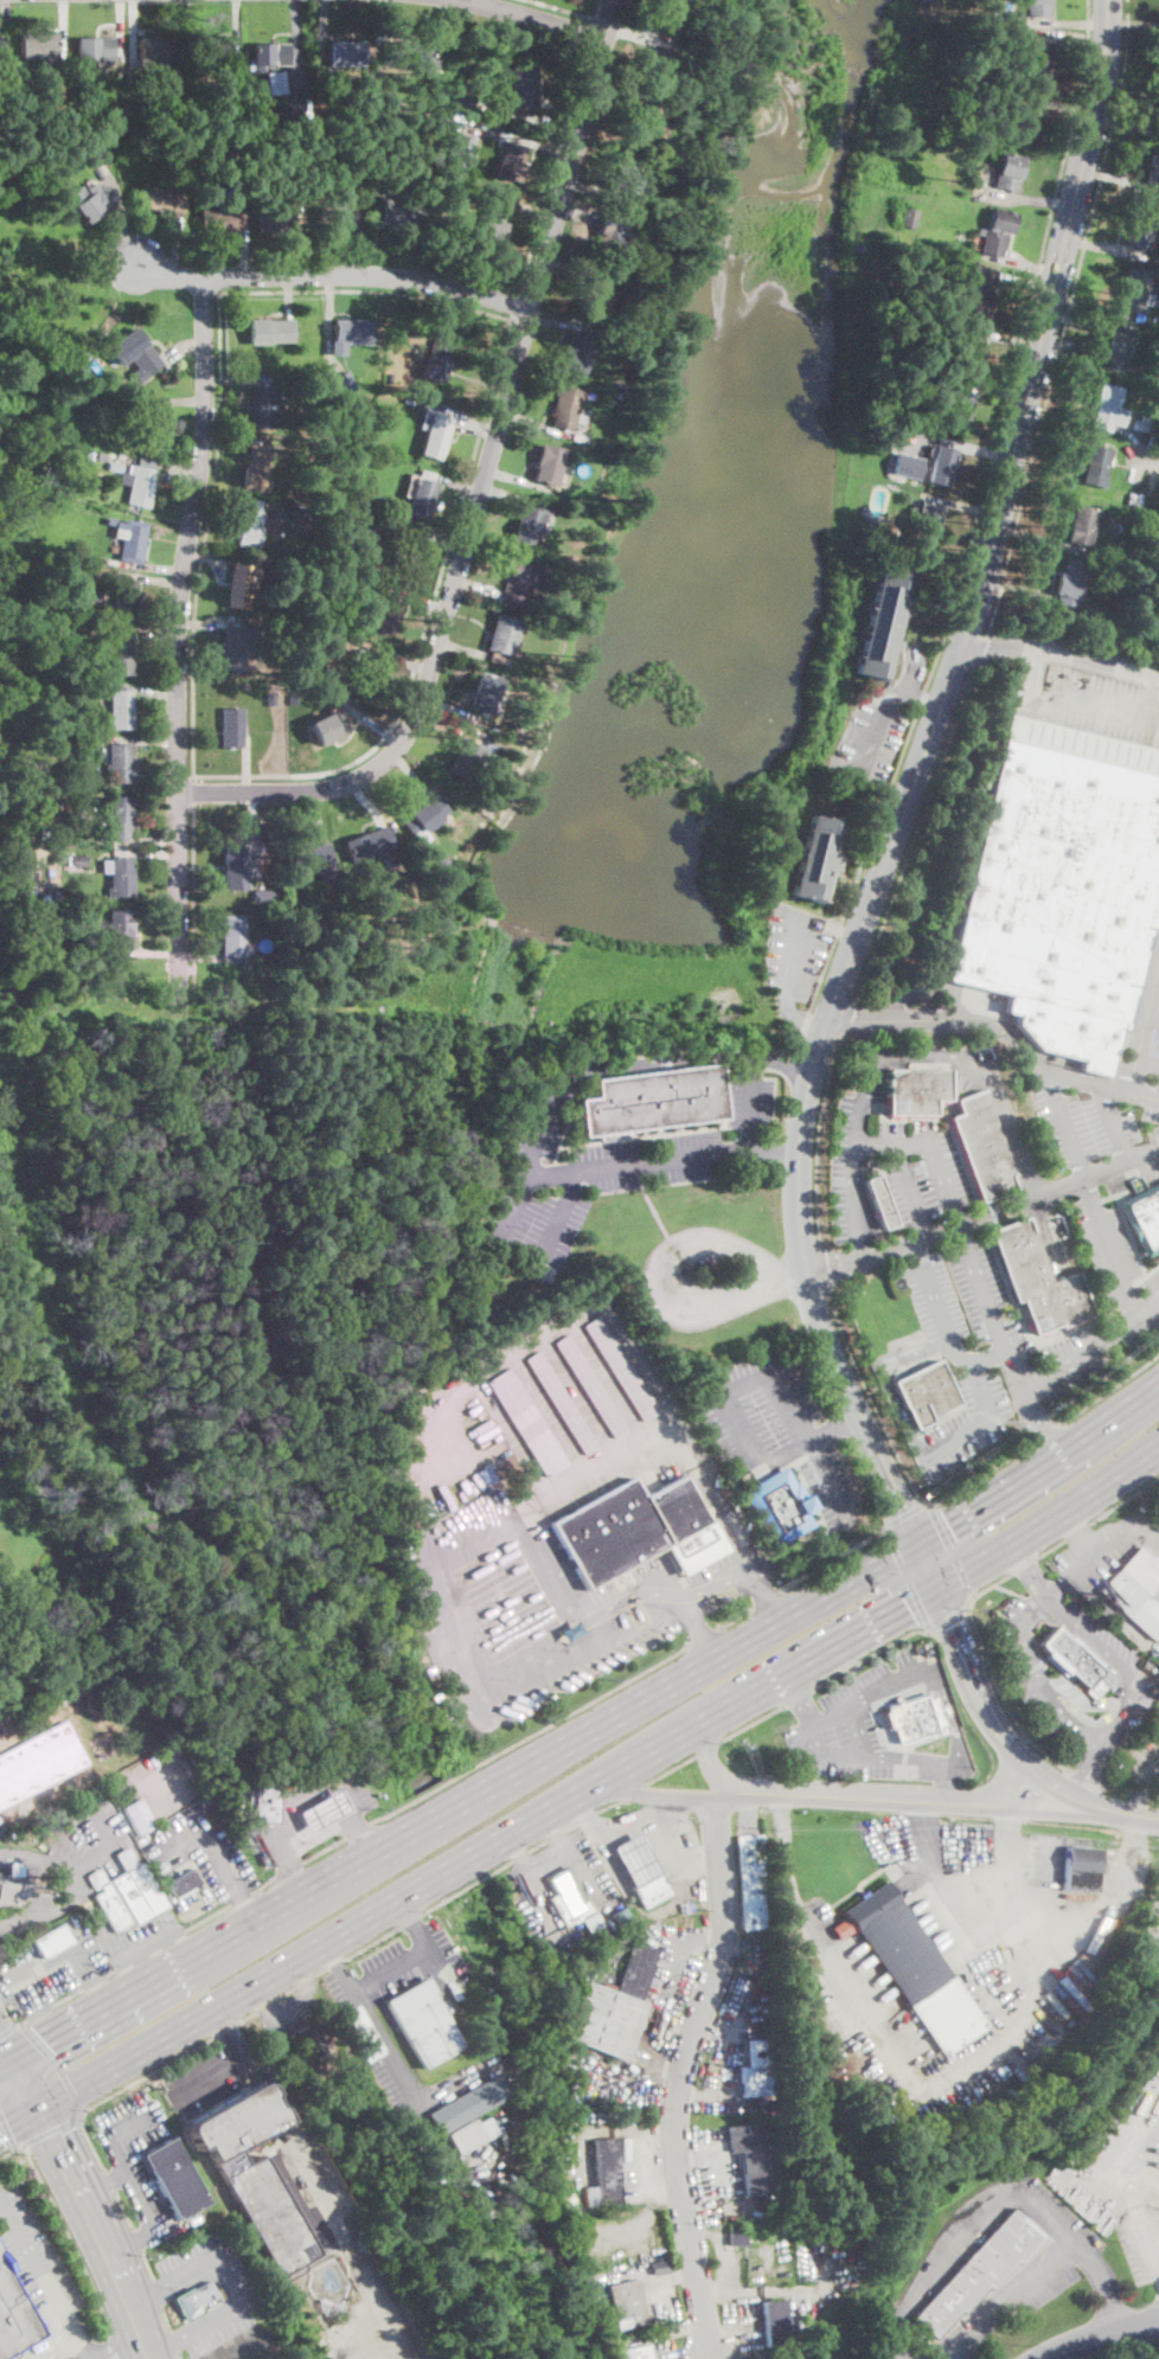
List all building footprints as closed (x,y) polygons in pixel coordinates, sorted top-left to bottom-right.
[(1024,6),(1024,0),(1049,0),(1049,18),(1026,18),(1026,6),(1024,6)] [(57,36),(57,63),(57,69),(40,69),(40,60),(20,60),(20,33),(57,33),(57,36)] [(149,68),(137,69),(137,58),(139,58),(137,36),(174,36),(174,60),(149,60),(149,68)] [(98,60),(77,60),(76,38),(113,37),(114,59),(98,60)] [(214,38),(214,43),(230,43),(230,64),(193,64),(192,37),(214,37),(214,38)] [(1057,57),(1055,77),(1005,72),(1006,56),(1018,57),(1019,38),(1058,41),(1057,57)] [(371,65),(327,65),(327,43),(371,41),(371,65)] [(430,43),(429,66),(384,65),(385,41),(430,43)] [(269,72),(252,72),(252,44),(289,44),(289,65),(269,66),(269,72)] [(669,50),(651,44),(646,58),(664,65),(669,50)] [(538,108),(513,110),(510,65),(533,63),(538,108)] [(283,92),(268,94),(267,72),(284,71),(286,92),(283,92)] [(1033,117),(1027,141),(1007,135),(1018,91),(1039,96),(1033,117)] [(310,122),(274,122),(274,101),(309,101),(310,122)] [(124,128),(110,128),(109,110),(123,109),(124,128)] [(443,165),(465,171),(474,139),(453,133),(443,165)] [(108,154),(92,164),(85,150),(101,141),(108,154)] [(521,166),(519,174),(501,169),(508,142),(526,147),(521,166)] [(420,150),(418,164),(408,164),(408,150),(420,150)] [(1018,180),(1016,192),(992,186),(1001,150),(1025,158),(1018,180)] [(1151,154),(1158,155),(1158,193),(1144,190),(1151,154)] [(459,187),(453,201),(438,197),(444,181),(459,187)] [(104,184),(117,203),(88,223),(78,211),(71,216),(66,207),(70,205),(65,198),(81,186),(88,197),(92,193),(104,184)] [(185,200),(183,216),(168,214),(169,211),(137,206),(141,184),(186,191),(185,200)] [(507,224),(500,246),(475,238),(485,204),(481,203),(485,192),(510,199),(504,223),(507,224)] [(278,232),(257,233),(256,210),(282,207),(282,201),(294,200),(296,231),(278,232)] [(219,204),(219,209),(241,209),(241,230),(229,230),(229,232),(200,233),(199,209),(212,209),(212,204),(219,204)] [(422,207),(420,229),(384,226),(384,222),(385,205),(422,207)] [(904,205),(917,207),(914,224),(901,222),(904,205)] [(331,227),(315,229),(315,207),(353,206),(353,227),(331,227)] [(1152,239),(1151,249),(1127,244),(1131,231),(1135,206),(1158,212),(1152,239)] [(1005,249),(1003,258),(980,252),(981,250),(992,209),(1014,214),(1005,249)] [(628,218),(617,256),(594,250),(598,232),(597,232),(603,211),(628,218)] [(990,293),(990,295),(985,313),(952,305),(955,291),(967,295),(975,265),(995,270),(990,293)] [(1140,308),(1139,314),(1118,309),(1121,295),(1118,295),(1123,268),(1148,274),(1140,308)] [(269,318),(269,320),(294,320),(295,341),(250,342),(250,319),(269,318)] [(334,355),(331,355),(331,340),(333,340),(333,321),(342,320),(371,320),(371,345),(342,345),(342,355),(334,355)] [(165,364),(140,384),(130,373),(136,368),(114,339),(134,323),(165,364)] [(981,350),(976,374),(953,370),(962,323),(985,328),(981,350)] [(1131,329),(1123,371),(1100,367),(1107,325),(1131,329)] [(597,357),(594,372),(584,370),(583,374),(561,368),(570,332),(593,338),(589,354),(597,357)] [(446,372),(442,383),(422,377),(434,336),(454,344),(446,372)] [(354,387),(339,393),(333,374),(345,371),(347,370),(354,387)] [(395,372),(392,382),(386,380),(389,371),(395,372)] [(622,382),(620,389),(609,386),(611,378),(622,382)] [(1095,382),(1120,387),(1115,406),(1127,409),(1123,427),(1112,424),(1109,431),(1090,427),(1095,403),(1090,402),(1095,382)] [(595,395),(593,399),(582,397),(577,414),(584,416),(582,425),(575,423),(571,431),(551,425),(555,412),(552,412),(561,384),(595,395)] [(275,429),(252,429),(251,386),(256,386),(274,385),(275,429)] [(161,408),(159,430),(158,450),(135,448),(137,425),(127,424),(128,412),(136,414),(137,405),(161,408)] [(1157,416),(1152,434),(1136,431),(1141,412),(1157,416)] [(450,425),(442,455),(441,454),(438,461),(420,455),(424,442),(431,414),(450,418),(448,425),(450,425)] [(366,434),(365,445),(352,444),(353,432),(366,434)] [(587,436),(585,444),(571,441),(574,432),(587,436)] [(271,444),(267,491),(245,488),(250,443),(271,444)] [(559,477),(556,489),(532,483),(542,443),(565,449),(559,477)] [(1108,463),(1102,487),(1081,482),(1086,462),(1083,462),(1088,443),(1110,449),(1108,463)] [(953,466),(947,487),(927,482),(934,455),(936,445),(956,451),(953,466)] [(898,450),(926,457),(921,476),(894,470),(898,450)] [(126,454),(123,462),(109,459),(110,451),(126,454)] [(155,470),(153,482),(155,483),(149,508),(127,502),(130,486),(119,483),(122,472),(130,474),(133,466),(155,470)] [(433,496),(425,520),(408,514),(417,481),(421,482),(424,469),(437,473),(434,483),(436,483),(433,496)] [(941,527),(936,549),(910,543),(918,500),(946,506),(941,527)] [(263,502),(262,511),(257,545),(237,543),(242,508),(252,509),(254,501),(263,502)] [(371,505),(370,511),(360,508),(363,502),(371,505)] [(544,511),(534,547),(511,540),(521,504),(544,511)] [(1106,518),(1104,526),(1094,524),(1088,550),(1065,544),(1075,505),(1107,513),(1106,518)] [(303,513),(301,524),(290,523),(293,511),(303,513)] [(116,518),(115,525),(107,523),(108,517),(116,518)] [(316,525),(316,528),(309,527),(310,517),(318,518),(316,525)] [(141,562),(141,564),(117,560),(124,519),(147,523),(141,562)] [(422,538),(412,572),(389,565),(392,551),(388,550),(392,530),(422,538)] [(548,565),(540,588),(530,585),(524,605),(500,598),(513,556),(548,565)] [(1087,557),(1077,607),(1056,603),(1058,595),(1051,594),(1056,571),(1062,572),(1065,558),(1078,560),(1080,556),(1087,557)] [(255,566),(249,611),(229,609),(233,564),(255,566)] [(130,577),(116,575),(117,568),(132,569),(130,577)] [(909,609),(907,617),(901,616),(895,640),(902,641),(899,649),(891,647),(884,679),(853,672),(877,568),(910,575),(903,608),(909,609)] [(135,597),(133,618),(108,617),(109,607),(114,608),(115,579),(136,581),(135,597)] [(102,597),(95,603),(92,600),(89,596),(87,592),(94,588),(96,590),(100,595),(102,597)] [(399,616),(395,634),(373,628),(383,594),(404,598),(399,616)] [(519,621),(508,658),(484,650),(494,614),(519,621)] [(257,627),(256,653),(246,652),(246,669),(220,669),(222,643),(224,643),(224,627),(257,627)] [(132,675),(110,675),(110,635),(132,635),(132,675)] [(377,679),(370,697),(351,690),(367,648),(386,656),(377,679)] [(492,699),(487,716),(469,711),(473,695),(469,694),(475,673),(498,679),(492,699)] [(133,730),(107,730),(107,719),(110,719),(110,690),(121,690),(133,690),(133,730)] [(242,749),(222,749),(222,709),(244,707),(244,749),(242,749)] [(337,741),(335,741),(338,750),(325,755),(319,741),(314,742),(307,725),(341,712),(350,735),(337,741)] [(1011,714),(1158,750),(1158,904),(1153,930),(1150,929),(1135,987),(1136,987),(1127,1030),(1120,1028),(1108,1077),(1078,1070),(1081,1060),(1039,1051),(1014,1024),(1017,1015),(1004,1012),(1008,995),(946,980),(954,944),(998,759),(1007,716),(1008,714),(1011,714)] [(480,757),(469,782),(447,771),(462,739),(485,748),(480,757)] [(132,762),(132,782),(109,782),(109,770),(105,770),(105,764),(108,764),(108,744),(132,743),(132,762)] [(449,810),(440,819),(442,822),(433,829),(429,826),(424,829),(430,838),(421,846),(402,822),(411,815),(429,801),(434,796),(435,796),(436,795),(449,810)] [(134,796),(134,821),(133,823),(130,823),(130,825),(130,838),(130,840),(122,840),(109,840),(109,831),(109,818),(104,818),(104,816),(104,808),(109,808),(109,796),(134,796)] [(43,813),(34,813),(34,801),(43,801),(43,813)] [(840,855),(837,871),(830,870),(830,871),(822,900),(790,893),(811,814),(843,822),(834,854),(838,854),(840,855)] [(263,841),(245,841),(245,822),(249,822),(257,822),(263,822),(263,841)] [(393,848),(352,863),(344,841),(379,828),(384,827),(385,826),(393,848)] [(331,842),(337,878),(335,879),(326,880),(319,882),(316,871),(293,874),(288,851),(316,845),(328,844),(331,842)] [(252,846),(252,868),(245,868),(245,889),(243,889),(225,889),(225,868),(225,865),(225,846),(252,846)] [(88,867),(71,867),(71,855),(88,855),(88,867)] [(449,860),(441,866),(437,861),(444,855),(449,860)] [(133,858),(133,871),(133,874),(134,896),(109,897),(108,897),(108,887),(110,887),(110,873),(102,873),(102,860),(110,860),(110,858),(113,858),(126,858),(133,858)] [(274,903),(255,903),(255,891),(274,890),(274,903)] [(133,910),(133,932),(133,935),(133,949),(124,949),(109,949),(109,944),(109,932),(109,929),(105,929),(105,923),(109,923),(109,910),(133,910)] [(283,922),(270,922),(270,912),(283,912),(283,922)] [(243,956),(223,956),(223,954),(223,942),(223,938),(222,915),(243,915),(244,915),(244,940),(245,954),(245,956),(243,956)] [(627,1130),(581,1136),(576,1101),(594,1098),(591,1081),(717,1064),(718,1076),(719,1079),(722,1102),(723,1107),(723,1111),(724,1118),(684,1123),(680,1124),(661,1127),(658,1127),(647,1128),(643,1129),(635,1130),(627,1130)] [(949,1100),(935,1100),(935,1115),(886,1115),(886,1104),(886,1070),(949,1070),(949,1100)] [(981,1201),(980,1201),(949,1118),(961,1114),(955,1101),(984,1090),(1014,1174),(1011,1175),(1014,1188),(1016,1188),(981,1201)] [(875,1165),(873,1167),(872,1167),(865,1166),(866,1159),(875,1160),(875,1161),(875,1165)] [(888,1198),(889,1200),(891,1200),(899,1223),(899,1224),(897,1225),(883,1230),(865,1181),(878,1177),(882,1175),(890,1198),(888,1198)] [(1127,1198),(1158,1181),(1158,1249),(1158,1250),(1145,1257),(1133,1235),(1116,1203),(1127,1198)] [(1027,1217),(1052,1283),(1074,1275),(1078,1274),(1094,1315),(1090,1316),(1062,1327),(1062,1325),(1048,1331),(1044,1338),(1024,1328),(1027,1319),(1020,1300),(1014,1302),(990,1233),(988,1232),(1027,1217)] [(659,1411),(643,1421),(584,1327),(601,1316),(659,1411)] [(627,1430),(614,1438),(555,1344),(568,1335),(627,1430)] [(597,1447),(584,1455),(526,1360),(539,1352),(593,1438),(597,1447)] [(931,1422),(915,1429),(892,1382),(940,1359),(960,1403),(929,1417),(931,1422)] [(569,1463),(546,1477),(487,1383),(510,1368),(569,1463)] [(787,1469),(794,1482),(799,1480),(815,1508),(807,1513),(814,1526),(774,1550),(741,1492),(786,1467),(787,1469)] [(684,1476),(709,1521),(712,1519),(729,1550),(681,1576),(666,1546),(587,1590),(550,1524),(633,1477),(643,1496),(683,1474),(684,1476)] [(1139,1546),(1158,1565),(1158,1636),(1154,1641),(1141,1629),(1126,1615),(1099,1590),(1139,1546)] [(1038,1643),(1048,1652),(1044,1655),(1064,1675),(1068,1671),(1087,1687),(1084,1690),(1094,1698),(1113,1678),(1056,1623),(1038,1643)] [(928,1691),(934,1709),(939,1706),(947,1731),(896,1748),(883,1706),(928,1691)] [(88,1764),(0,1810),(0,1755),(65,1720),(88,1764)] [(73,1787),(66,1791),(60,1783),(69,1778),(73,1787)] [(278,1823),(278,1825),(252,1823),(254,1783),(278,1784),(278,1823)] [(308,1831),(297,1812),(337,1789),(348,1808),(308,1831)] [(137,1833),(123,1807),(140,1799),(153,1823),(137,1833)] [(665,1883),(639,1898),(611,1848),(638,1834),(665,1883)] [(768,1928),(743,1929),(737,1836),(762,1835),(768,1928)] [(1096,1890),(1096,1893),(1063,1890),(1064,1885),(1067,1847),(1067,1846),(1070,1846),(1100,1848),(1097,1873),(1096,1890)] [(137,1864),(142,1861),(168,1906),(135,1925),(133,1921),(115,1931),(94,1896),(102,1891),(100,1886),(94,1890),(85,1876),(100,1868),(107,1882),(124,1872),(114,1854),(128,1847),(137,1864)] [(21,1874),(21,1876),(8,1874),(8,1863),(21,1864),(21,1874)] [(566,1865),(585,1900),(589,1899),(595,1910),(565,1927),(549,1897),(552,1895),(544,1878),(566,1865)] [(200,1883),(175,1897),(167,1883),(192,1868),(200,1883)] [(6,1905),(0,1905),(0,1874),(8,1874),(21,1876),(28,1876),(30,1896),(20,1896),(20,1899),(6,1899),(6,1905)] [(985,2028),(942,2058),(841,1911),(886,1880),(987,2026),(985,2028)] [(72,1941),(43,1959),(33,1941),(62,1923),(72,1941)] [(660,1949),(640,2002),(646,2005),(625,2060),(561,2037),(582,1980),(601,1987),(603,1981),(617,1986),(635,1940),(660,1949)] [(463,2046),(424,2069),(385,2001),(427,1977),(436,1993),(434,1994),(463,2046)] [(1063,2009),(1057,2014),(1045,2000),(1049,1996),(1051,1994),(1063,2009)] [(766,2095),(742,2096),(741,2066),(747,2066),(745,2039),(763,2039),(766,2095)] [(506,2068),(494,2073),(491,2068),(502,2060),(506,2068)] [(1147,2081),(1091,2155),(1072,2141),(1128,2066),(1144,2078),(1147,2081)] [(447,2133),(440,2136),(428,2114),(494,2076),(495,2076),(507,2097),(447,2133)] [(286,2120),(239,2147),(248,2164),(263,2154),(320,2254),(302,2264),(305,2269),(283,2282),(204,2145),(197,2149),(184,2126),(260,2083),(265,2084),(270,2094),(270,2098),(274,2107),(278,2107),(286,2120)] [(488,2116),(498,2133),(459,2154),(452,2143),(447,2134),(475,2118),(476,2122),(488,2116)] [(756,2123),(757,2127),(769,2126),(776,2193),(743,2197),(741,2171),(739,2164),(738,2152),(730,2153),(728,2127),(756,2123)] [(211,2201),(179,2219),(141,2155),(169,2139),(173,2136),(211,2201)] [(600,2206),(598,2206),(594,2140),(616,2137),(621,2205),(600,2206)] [(741,2171),(729,2172),(728,2165),(739,2164),(741,2171)] [(783,2217),(750,2217),(749,2198),(783,2197),(783,2217)] [(569,2209),(566,2201),(574,2199),(575,2207),(569,2209)] [(621,2216),(603,2217),(602,2207),(621,2206),(621,2216)] [(1019,2262),(1016,2259),(991,2287),(988,2284),(963,2313),(960,2309),(934,2336),(913,2316),(1013,2207),(1044,2235),(1019,2262)] [(728,2243),(745,2244),(745,2231),(728,2231),(728,2243)] [(44,2334),(3,2358),(0,2358),(0,2250),(13,2270),(7,2274),(44,2334)] [(672,2273),(653,2276),(649,2263),(666,2259),(668,2258),(672,2273)] [(616,2329),(606,2286),(636,2278),(647,2322),(616,2329)] [(209,2281),(213,2290),(219,2287),(224,2297),(204,2309),(205,2312),(186,2322),(173,2297),(192,2287),(193,2289),(209,2281)] [(341,2312),(332,2316),(324,2314),(318,2304),(321,2293),(344,2299),(342,2302),(345,2302),(342,2310),(341,2312)] [(785,2300),(785,2302),(792,2302),(792,2308),(790,2308),(790,2315),(786,2315),(788,2345),(763,2347),(760,2302),(785,2300)] [(654,2326),(649,2327),(648,2316),(657,2315),(658,2326),(654,2326)] [(648,2345),(651,2358),(613,2358),(611,2351),(648,2345)]
